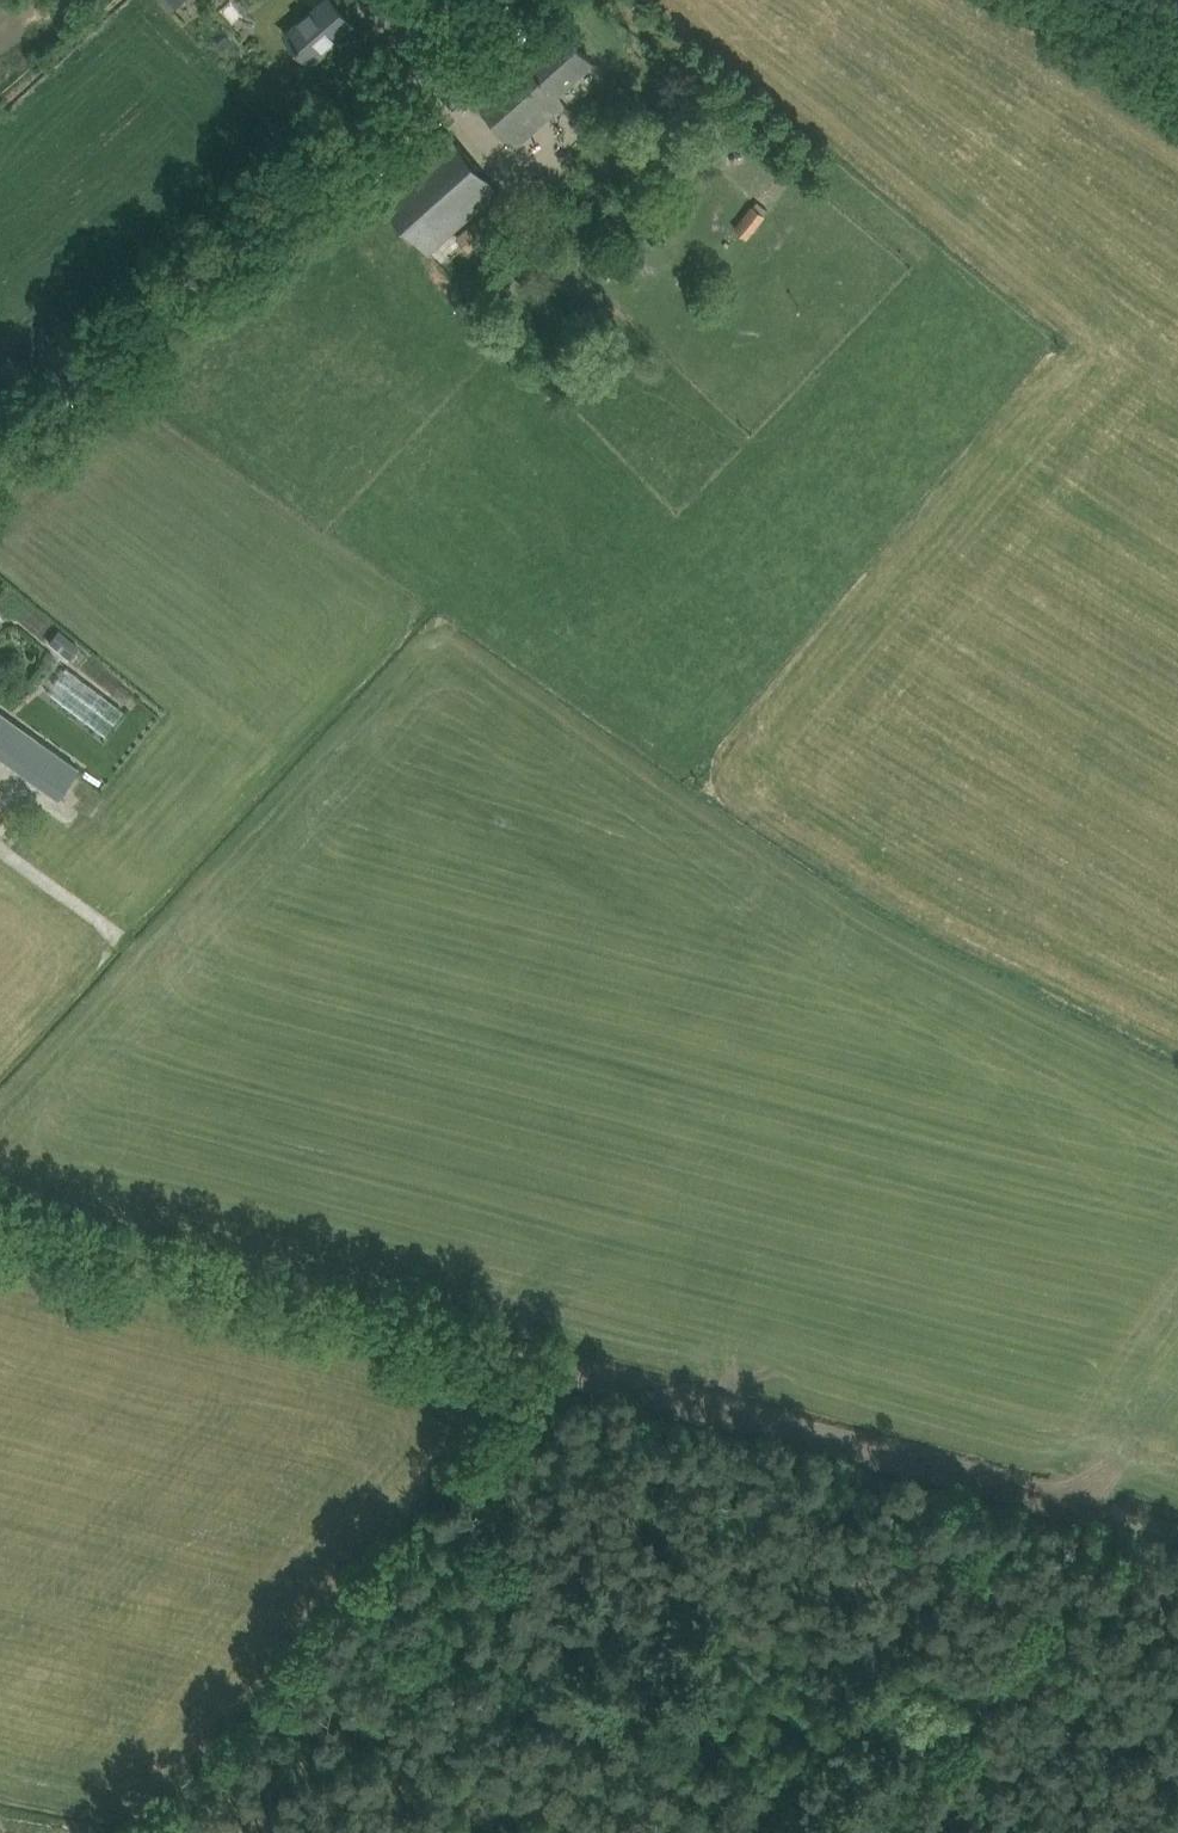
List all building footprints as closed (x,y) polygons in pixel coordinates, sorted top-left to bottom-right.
[(170,9),(171,11),(183,0),(162,0),(170,9)] [(311,11),(286,33),(296,45),(312,63),(327,49),(325,47),(353,22),(333,0),(324,0),(311,11)] [(594,61),(577,43),(561,25),(479,99),(495,116),(518,142),(565,100),(559,93),(594,61)] [(499,188),(462,146),(446,128),(374,191),(428,251),(499,188)] [(559,139),(558,162),(577,163),(578,140),(559,139)] [(764,236),(785,216),(771,201),(750,221),(764,236)] [(475,223),(459,238),(471,251),(487,237),(475,223)] [(69,659),(80,646),(60,629),(49,643),(69,659)] [(49,690),(106,733),(124,710),(65,666),(49,690)] [(58,796),(78,767),(0,712),(0,755),(58,796)]
